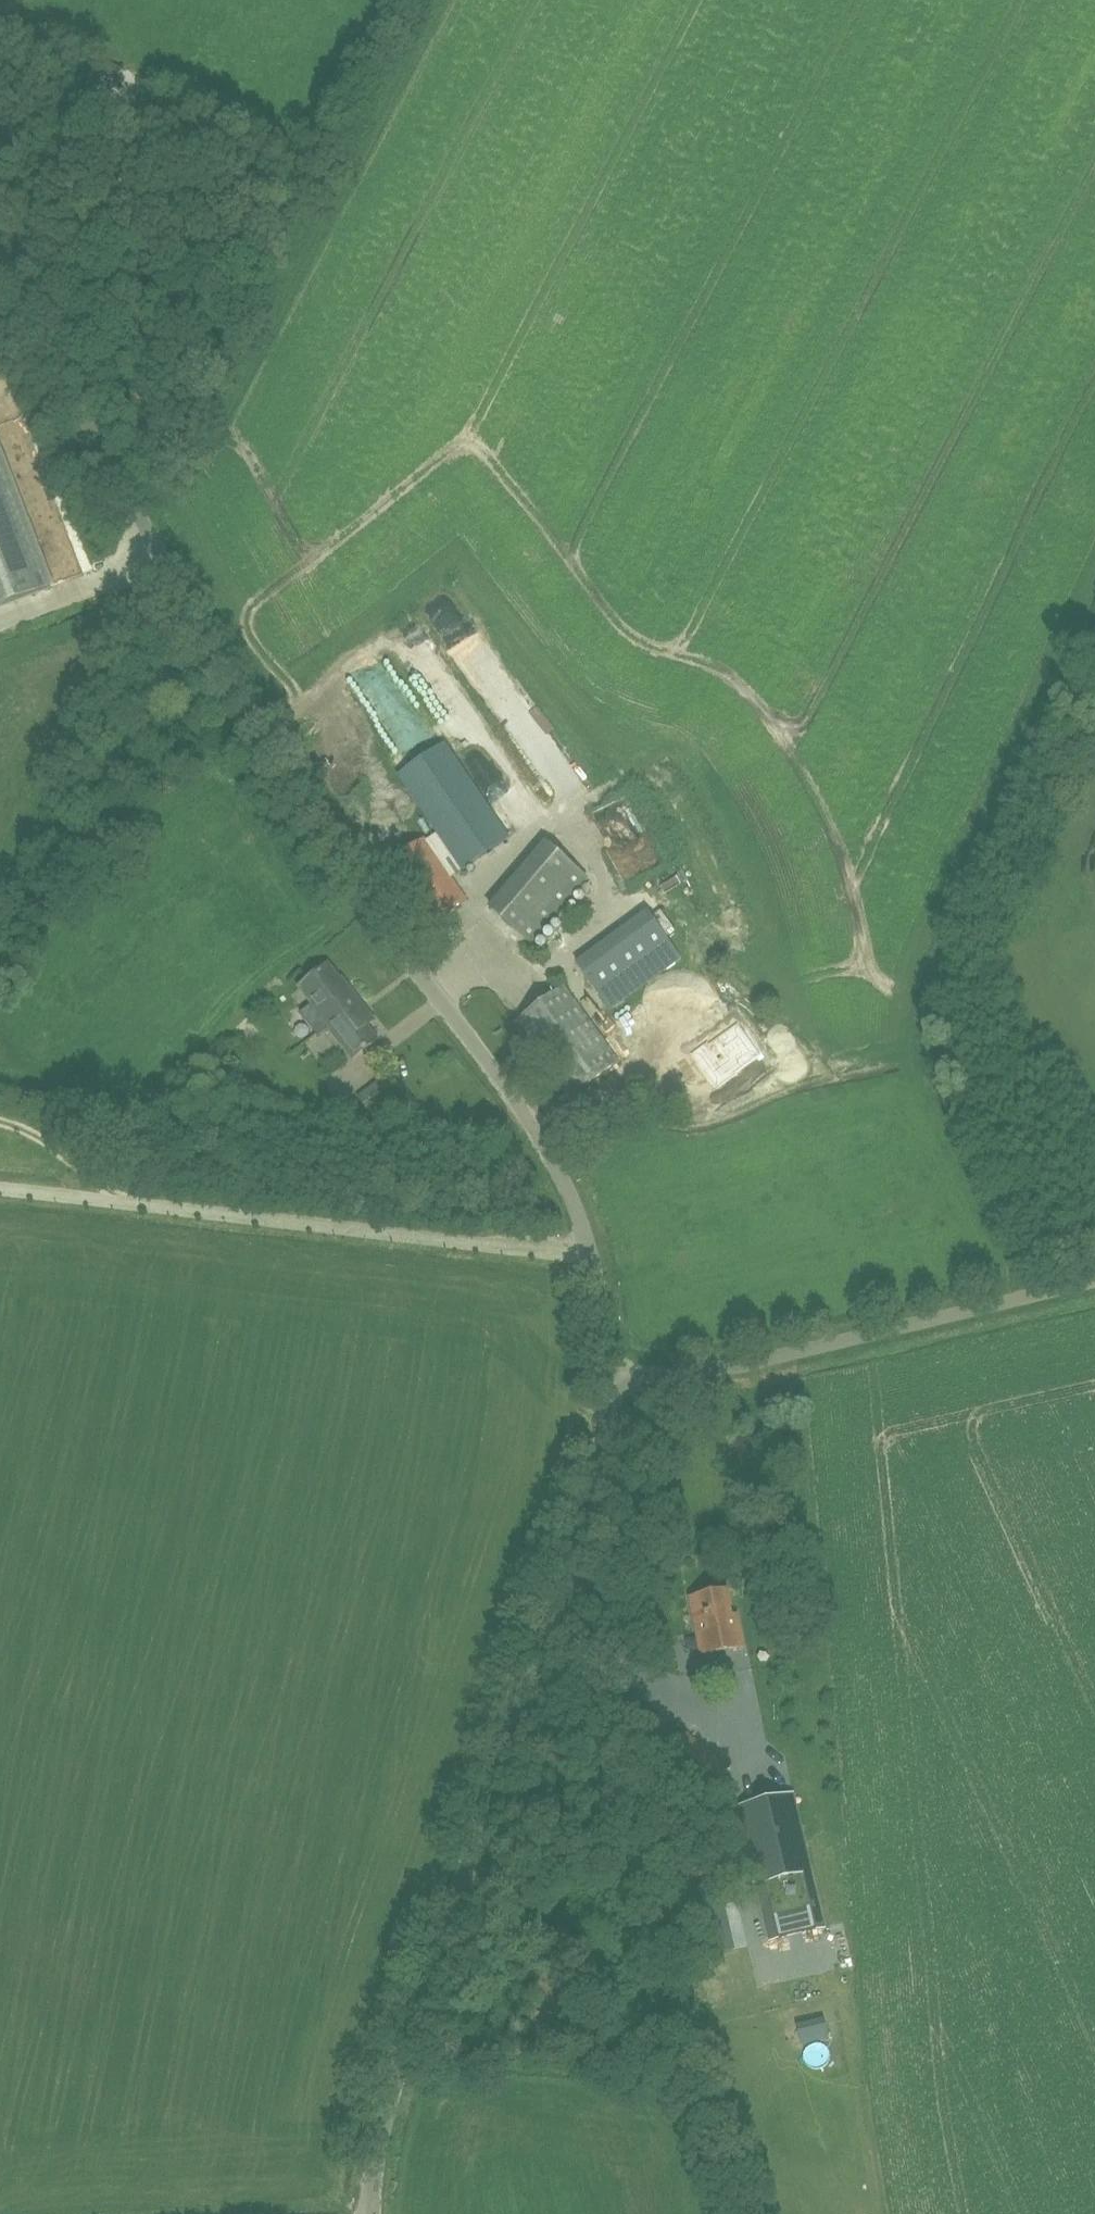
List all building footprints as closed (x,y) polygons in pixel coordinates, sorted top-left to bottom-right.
[(53,586),(0,448),(0,607),(53,586)] [(426,616),(402,628),(435,693),(459,682),(426,616)] [(508,838),(443,743),(397,773),(437,832),(425,841),(423,838),(391,861),(433,922),(465,899),(450,877),(508,838)] [(585,878),(555,852),(543,842),(487,908),(499,918),(500,917),(530,943),(585,878)] [(681,960),(666,940),(645,912),(574,964),(595,992),(609,1011),(681,960)] [(297,987),(352,1057),(375,1040),(364,1026),(373,1019),(349,987),(344,991),(324,966),(297,987)] [(514,1021),(569,1096),(617,1061),(563,986),(514,1021)] [(737,1023),(708,1044),(707,1042),(690,1054),(716,1089),(736,1075),(735,1073),(760,1055),(737,1023)] [(402,1095),(386,1074),(357,1097),(373,1117),(402,1095)] [(690,1596),(701,1653),(742,1645),(736,1614),(731,1615),(726,1590),(690,1596)] [(793,1794),(738,1807),(756,1884),(768,1936),(769,1940),(806,1931),(824,1927),(811,1871),(793,1794)] [(734,1948),(719,1882),(687,1890),(703,1955),(734,1948)] [(824,1890),(817,1892),(825,1926),(831,1925),(824,1890)]
